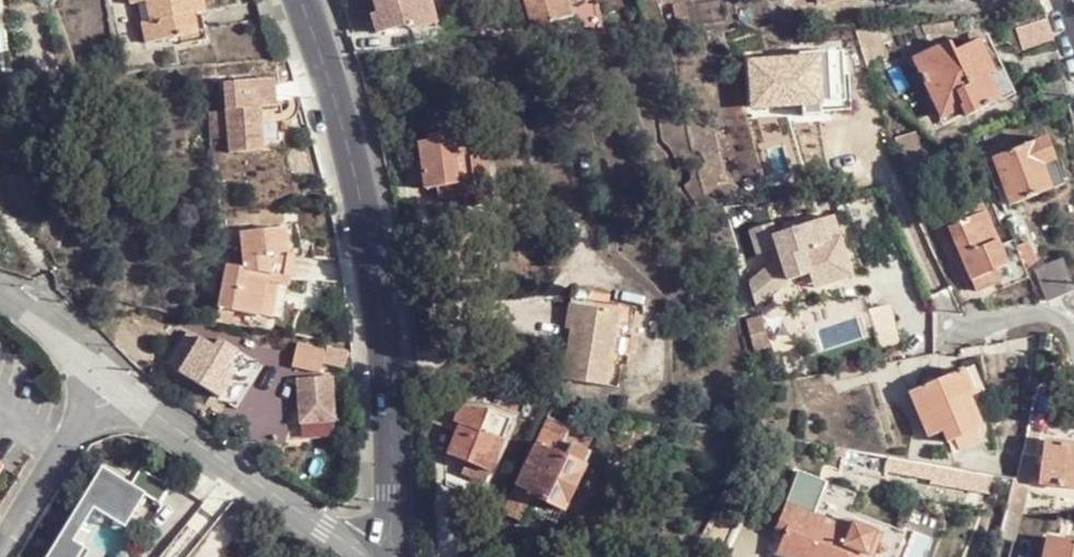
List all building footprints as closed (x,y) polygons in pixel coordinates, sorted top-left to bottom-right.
[(149,16),(140,18),(146,42),(196,31),(189,0),(145,0),(149,16)] [(388,40),(416,31),(438,25),(430,0),(365,0),(367,6),(375,3),(381,21),(376,23),(382,41),(388,40)] [(531,28),(570,18),(566,0),(524,0),(531,28)] [(373,24),(376,23),(381,21),(375,3),(367,6),(373,24)] [(677,26),(678,33),(690,33),(686,5),(675,7),(675,16),(669,17),(670,27),(677,26)] [(1023,51),(1054,41),(1047,18),(1016,31),(1023,51)] [(416,31),(388,40),(390,47),(418,39),(416,31)] [(967,114),(1000,99),(988,71),(994,68),(979,38),(955,49),(951,42),(914,58),(943,116),(964,108),(967,114)] [(803,99),(815,98),(828,98),(830,112),(850,110),(851,109),(850,75),(833,75),(832,53),(799,55),(799,60),(761,62),(763,108),(804,106),(803,99)] [(988,71),(1000,99),(1010,94),(999,66),(994,68),(988,71)] [(273,78),(226,81),(228,110),(210,111),(214,138),(230,137),(231,152),(262,150),(285,148),(282,105),(276,105),(273,78)] [(1040,104),(1068,97),(1067,88),(1064,78),(1036,84),(1040,104)] [(903,173),(924,165),(912,130),(892,136),(903,173)] [(425,161),(426,181),(427,188),(474,183),(476,191),(481,190),(483,185),(483,182),(490,182),(489,162),(478,152),(478,140),(473,135),(456,138),(455,131),(432,135),(433,140),(422,141),(425,161)] [(999,175),(1004,186),(1010,204),(1061,185),(1045,137),(993,157),(999,175)] [(412,182),(426,181),(425,161),(410,164),(412,182)] [(996,188),(1004,186),(999,175),(992,179),(996,188)] [(974,291),(1002,281),(998,271),(1008,267),(979,196),(952,206),(958,221),(949,224),(974,291)] [(832,217),(822,221),(829,242),(840,239),(832,217)] [(750,233),(758,257),(771,253),(778,250),(788,282),(809,274),(814,288),(852,275),(840,239),(829,242),(822,221),(774,237),(770,226),(750,233)] [(228,265),(217,323),(231,322),(234,312),(260,317),(262,296),(275,296),(276,285),(287,287),(293,254),(286,252),(285,228),(242,229),(243,264),(228,265)] [(778,250),(771,253),(775,264),(749,287),(758,310),(788,282),(778,250)] [(1073,293),(1073,279),(1068,263),(1040,274),(1049,303),(1073,293)] [(622,316),(609,388),(619,391),(625,366),(628,367),(641,305),(608,300),(609,292),(570,287),(562,328),(570,331),(575,309),(622,316)] [(262,296),(260,317),(271,318),(275,296),(262,296)] [(880,348),(906,343),(897,306),(872,312),(880,348)] [(575,309),(570,331),(560,380),(609,388),(622,316),(575,309)] [(212,346),(185,327),(175,341),(181,345),(171,358),(182,366),(179,371),(218,397),(232,379),(223,374),(231,364),(238,370),(249,379),(259,365),(218,337),(212,346)] [(325,364),(327,348),(298,343),(294,367),(323,371),(325,364)] [(347,368),(350,352),(330,348),(327,348),(325,364),(347,368)] [(232,379),(238,370),(231,364),(223,374),(232,379)] [(978,370),(966,375),(976,401),(988,396),(978,370)] [(976,401),(966,375),(913,395),(931,441),(946,436),(952,447),(956,445),(960,455),(984,445),(980,435),(983,433),(972,403),(976,401)] [(332,378),(299,381),(302,425),(335,423),(332,378)] [(468,463),(492,475),(517,420),(481,404),(478,412),(463,405),(468,398),(450,390),(438,416),(462,427),(458,436),(446,458),(466,467),(468,463)] [(434,424),(458,436),(462,427),(438,416),(434,424)] [(550,417),(517,486),(530,492),(528,496),(533,498),(563,510),(585,466),(557,453),(570,426),(550,417)] [(1046,444),(1041,485),(1073,490),(1073,448),(1046,444)] [(1039,446),(1026,445),(1022,457),(1038,459),(1039,446)] [(931,464),(891,457),(888,473),(929,479),(931,464)] [(486,486),(492,475),(468,463),(466,467),(463,474),(486,486)] [(951,488),(954,469),(931,464),(929,479),(928,482),(951,488)] [(970,491),(973,472),(954,469),(951,488),(970,491)] [(107,471),(54,556),(93,556),(94,555),(78,545),(98,512),(116,524),(122,513),(136,522),(150,499),(166,509),(177,492),(146,473),(136,489),(107,471)] [(530,492),(517,486),(505,512),(522,521),(533,498),(528,496),(530,492)] [(1028,490),(1014,486),(1007,512),(1022,517),(1028,490)] [(777,528),(785,532),(777,555),(783,556),(874,556),(883,533),(846,518),(844,525),(785,504),(777,528)] [(136,522),(122,513),(116,524),(130,532),(136,522)] [(1050,541),(1047,556),(1073,556),(1073,546),(1050,541)] [(750,556),(771,556),(754,548),(750,556)]
